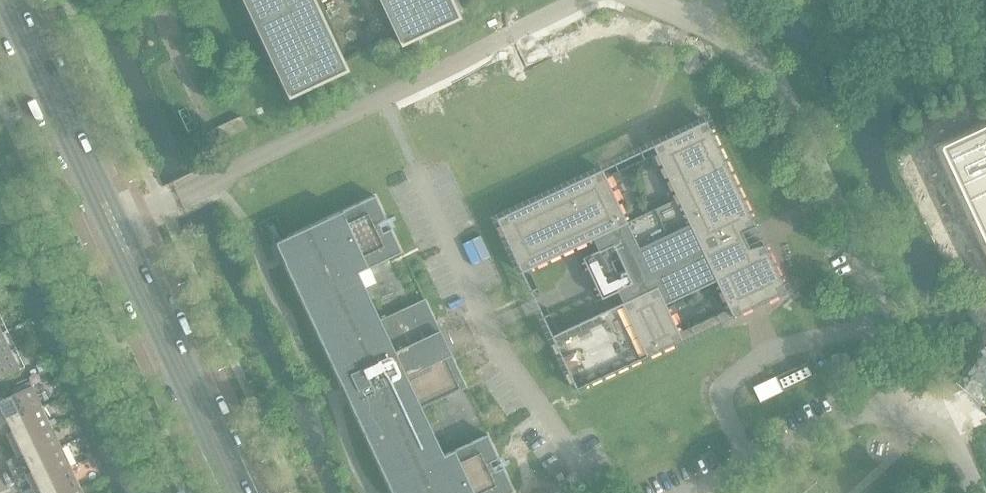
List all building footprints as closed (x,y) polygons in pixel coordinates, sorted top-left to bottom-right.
[(290,96),(345,70),(313,0),(246,0),(290,96)] [(403,43),(458,17),(450,0),(382,0),(403,43)] [(220,139),(245,127),(240,116),(215,128),(220,139)] [(786,292),(764,243),(749,248),(742,233),(756,226),(706,120),(652,145),(677,199),(627,222),(602,169),(496,219),(521,273),(593,239),(598,250),(582,258),(601,299),(617,292),(622,303),(551,336),(561,359),(565,368),(576,390),(682,341),(679,333),(665,304),(715,281),(729,310),(732,317),(786,292)] [(938,155),(985,255),(985,132),(938,155)] [(450,352),(425,298),(380,319),(358,273),(402,252),(375,195),(275,242),(392,492),(510,492),(514,491),(503,468),(493,472),(489,462),(498,458),(487,434),(443,455),(422,408),(467,387),(450,352)] [(19,370),(0,330),(0,378),(19,370)] [(41,357),(37,349),(26,355),(30,363),(41,357)] [(760,402),(812,378),(805,362),(753,387),(760,402)] [(41,406),(36,396),(34,397),(29,386),(0,401),(0,408),(2,413),(0,414),(0,426),(41,406)] [(43,416),(45,415),(41,406),(0,426),(0,438),(12,432),(16,442),(48,427),(50,426),(49,424),(47,425),(43,416)] [(10,470),(60,446),(55,436),(53,437),(48,427),(16,442),(21,453),(5,460),(10,470)] [(66,465),(62,456),(64,455),(60,446),(10,470),(15,480),(31,472),(36,483),(67,468),(69,466),(68,464),(66,465)] [(79,486),(74,476),(72,477),(67,468),(36,483),(40,492),(65,492),(79,486)]
